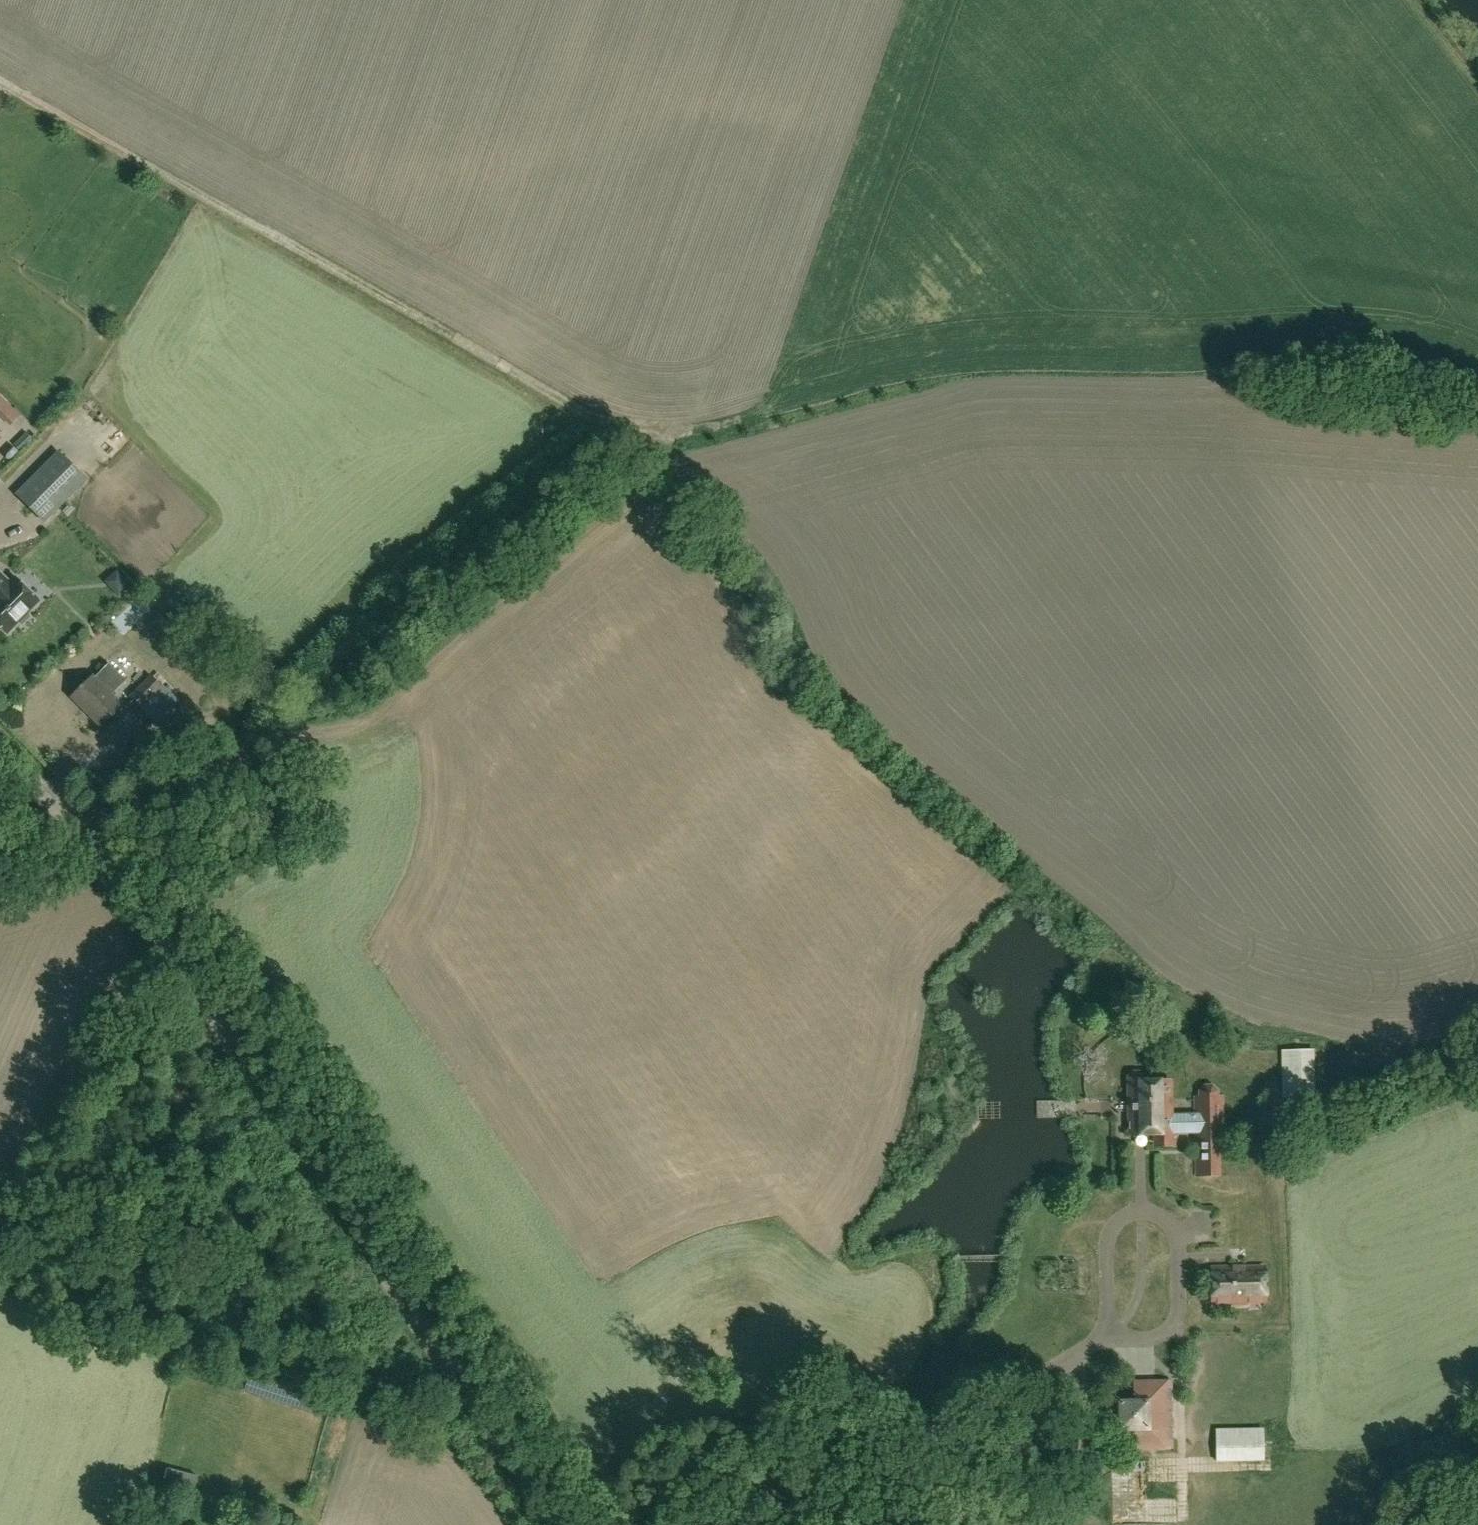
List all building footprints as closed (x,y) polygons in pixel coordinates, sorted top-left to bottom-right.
[(9,403),(8,403),(0,395),(0,412),(9,403)] [(45,523),(87,480),(59,452),(17,495),(45,523)] [(85,522),(100,534),(110,521),(95,509),(85,522)] [(109,578),(122,592),(130,584),(117,570),(109,578)] [(0,573),(0,629),(2,627),(8,634),(19,623),(22,626),(32,617),(28,614),(40,602),(16,579),(11,584),(0,573)] [(141,708),(162,687),(150,675),(129,697),(141,708)] [(101,727),(122,707),(93,676),(71,697),(101,727)] [(1289,1098),(1312,1097),(1311,1049),(1288,1050),(1289,1098)] [(1143,1082),(1143,1077),(1139,1073),(1133,1073),(1129,1077),(1130,1133),(1158,1132),(1158,1145),(1176,1145),(1176,1132),(1197,1132),(1198,1175),(1219,1174),(1218,1131),(1223,1131),(1222,1098),(1217,1098),(1217,1091),(1212,1087),(1205,1087),(1200,1092),(1200,1099),(1196,1099),(1196,1115),(1171,1116),(1170,1082),(1143,1082)] [(1213,1302),(1265,1302),(1265,1267),(1213,1268),(1213,1302)] [(1172,1448),(1171,1382),(1135,1383),(1135,1402),(1119,1402),(1120,1430),(1135,1430),(1136,1449),(1172,1448)] [(1268,1459),(1267,1427),(1219,1429),(1220,1460),(1268,1459)] [(1145,1472),(1145,1462),(1127,1462),(1127,1472),(1145,1472)]
